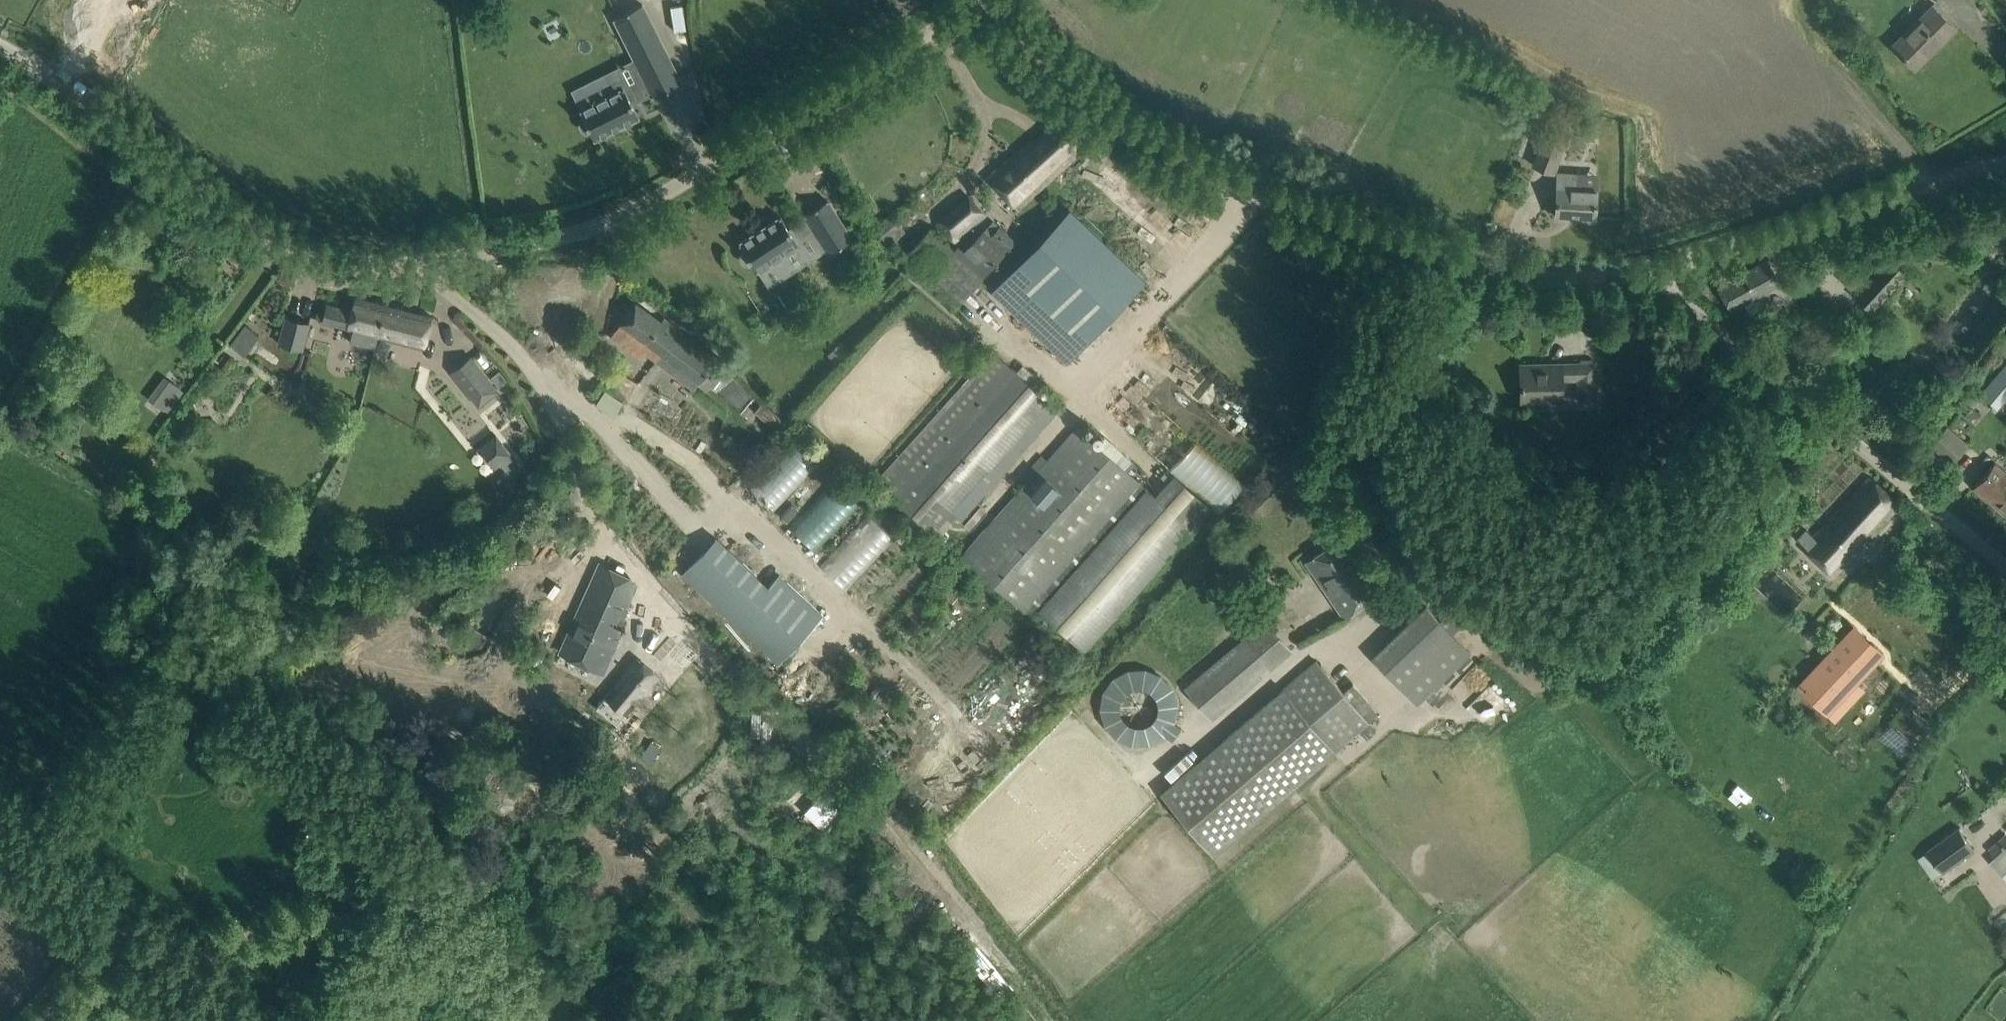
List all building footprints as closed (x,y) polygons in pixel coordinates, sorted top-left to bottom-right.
[(580,121),(580,126),(582,130),(586,132),(591,132),(594,139),(636,118),(639,117),(632,103),(651,93),(653,97),(682,82),(642,4),(614,18),(634,59),(644,79),(624,89),(624,88),(622,88),(617,79),(577,100),(582,109),(580,109),(583,117),(580,121)] [(1955,28),(1932,5),(1892,45),(1914,68),(1955,28)] [(1062,112),(987,177),(1014,208),(1089,143),(1062,112)] [(1553,172),(1560,154),(1567,134),(1547,127),(1533,165),(1553,172)] [(1594,219),(1595,199),(1596,189),(1576,188),(1577,175),(1558,174),(1555,216),(1594,219)] [(954,242),(986,215),(968,194),(936,222),(954,242)] [(829,253),(852,238),(827,200),(804,215),(806,218),(789,230),(780,216),(739,243),(743,249),(741,254),(741,258),(743,262),(747,264),(752,264),(757,271),(758,269),(764,278),(802,253),(796,245),(798,244),(797,243),(814,231),(829,253)] [(1068,209),(992,291),(1068,361),(1145,279),(1068,209)] [(930,227),(905,256),(956,307),(959,304),(976,286),(983,279),(1017,241),(993,219),(964,250),(958,245),(954,249),(930,227)] [(1870,311),(1906,273),(1890,258),(1854,295),(1870,311)] [(1730,311),(1743,303),(1746,308),(1745,312),(1749,319),(1753,320),(1763,314),(1764,310),(1761,304),(1757,302),(1754,297),(1780,283),(1767,259),(1717,287),(1730,311)] [(350,341),(375,348),(378,336),(377,336),(386,304),(355,297),(351,310),(326,304),(322,321),(353,329),(350,341)] [(645,351),(656,360),(679,329),(663,318),(661,321),(636,302),(610,336),(626,348),(640,357),(645,351)] [(378,336),(424,348),(432,316),(386,304),(377,336),(378,336)] [(286,317),(279,343),(302,350),(309,323),(286,317)] [(245,323),(231,344),(244,354),(259,333),(245,323)] [(692,388),(703,373),(715,357),(679,329),(656,360),(692,388)] [(470,356),(451,371),(478,405),(497,390),(470,356)] [(1520,365),(1520,385),(1521,399),(1561,398),(1561,379),(1578,379),(1578,398),(1596,397),(1595,362),(1560,363),(1560,364),(1520,365)] [(2005,398),(2005,365),(1980,392),(1996,408),(2005,398)] [(976,369),(896,458),(951,508),(1049,398),(1013,366),(995,386),(976,369)] [(177,388),(163,378),(147,399),(162,409),(177,388)] [(1971,407),(1964,416),(1972,423),(1979,414),(1971,407)] [(1025,611),(1141,481),(1077,423),(1047,458),(1042,454),(1027,469),(1032,474),(962,552),(1025,611)] [(1949,463),(1963,448),(1967,443),(1947,426),(1930,446),(1949,463)] [(1661,431),(1647,450),(1660,460),(1674,440),(1661,431)] [(496,436),(480,448),(481,449),(495,465),(494,465),(495,466),(500,463),(506,470),(517,462),(496,436)] [(797,439),(753,486),(778,509),(822,462),(797,439)] [(1994,462),(1973,487),(2005,515),(2005,473),(1994,462)] [(1833,575),(1885,519),(1899,505),(1869,477),(1803,547),(1833,575)] [(837,478),(792,523),(820,550),(865,505),(837,478)] [(1085,650),(1193,529),(1147,487),(1038,609),(1085,650)] [(874,511),(827,559),(854,585),(901,537),(874,511)] [(716,537),(681,573),(779,663),(824,615),(779,574),(768,587),(756,576),(757,575),(716,537)] [(1306,562),(1317,578),(1344,617),(1378,594),(1340,537),(1306,562)] [(562,652),(580,660),(604,670),(621,628),(623,629),(625,625),(614,620),(632,579),(600,565),(562,652)] [(1373,655),(1416,701),(1469,653),(1426,606),(1373,655)] [(1853,626),(1798,684),(1804,690),(1809,695),(1812,692),(1815,690),(1821,695),(1815,701),(1827,712),(1882,654),(1853,626)] [(1248,635),(1243,639),(1266,666),(1269,669),(1290,651),(1282,641),(1278,644),(1267,631),(1260,631),(1251,638),(1248,635)] [(1234,646),(1188,685),(1211,712),(1257,673),(1234,646)] [(626,717),(663,673),(638,651),(600,695),(626,717)] [(1101,698),(1102,712),(1107,723),(1115,733),(1126,740),(1138,743),(1150,743),(1162,738),(1172,731),(1180,721),(1184,709),(1184,695),(1180,682),(1173,672),(1162,664),(1149,660),(1135,660),(1122,665),(1111,673),(1104,685),(1101,698)] [(1352,683),(1342,691),(1316,660),(1178,778),(1230,840),(1359,730),(1368,722),(1361,714),(1371,706),(1352,683)] [(1944,873),(1976,850),(1961,829),(1928,852),(1944,873)] [(1989,850),(2000,862),(2005,857),(2005,836),(1989,850)]
